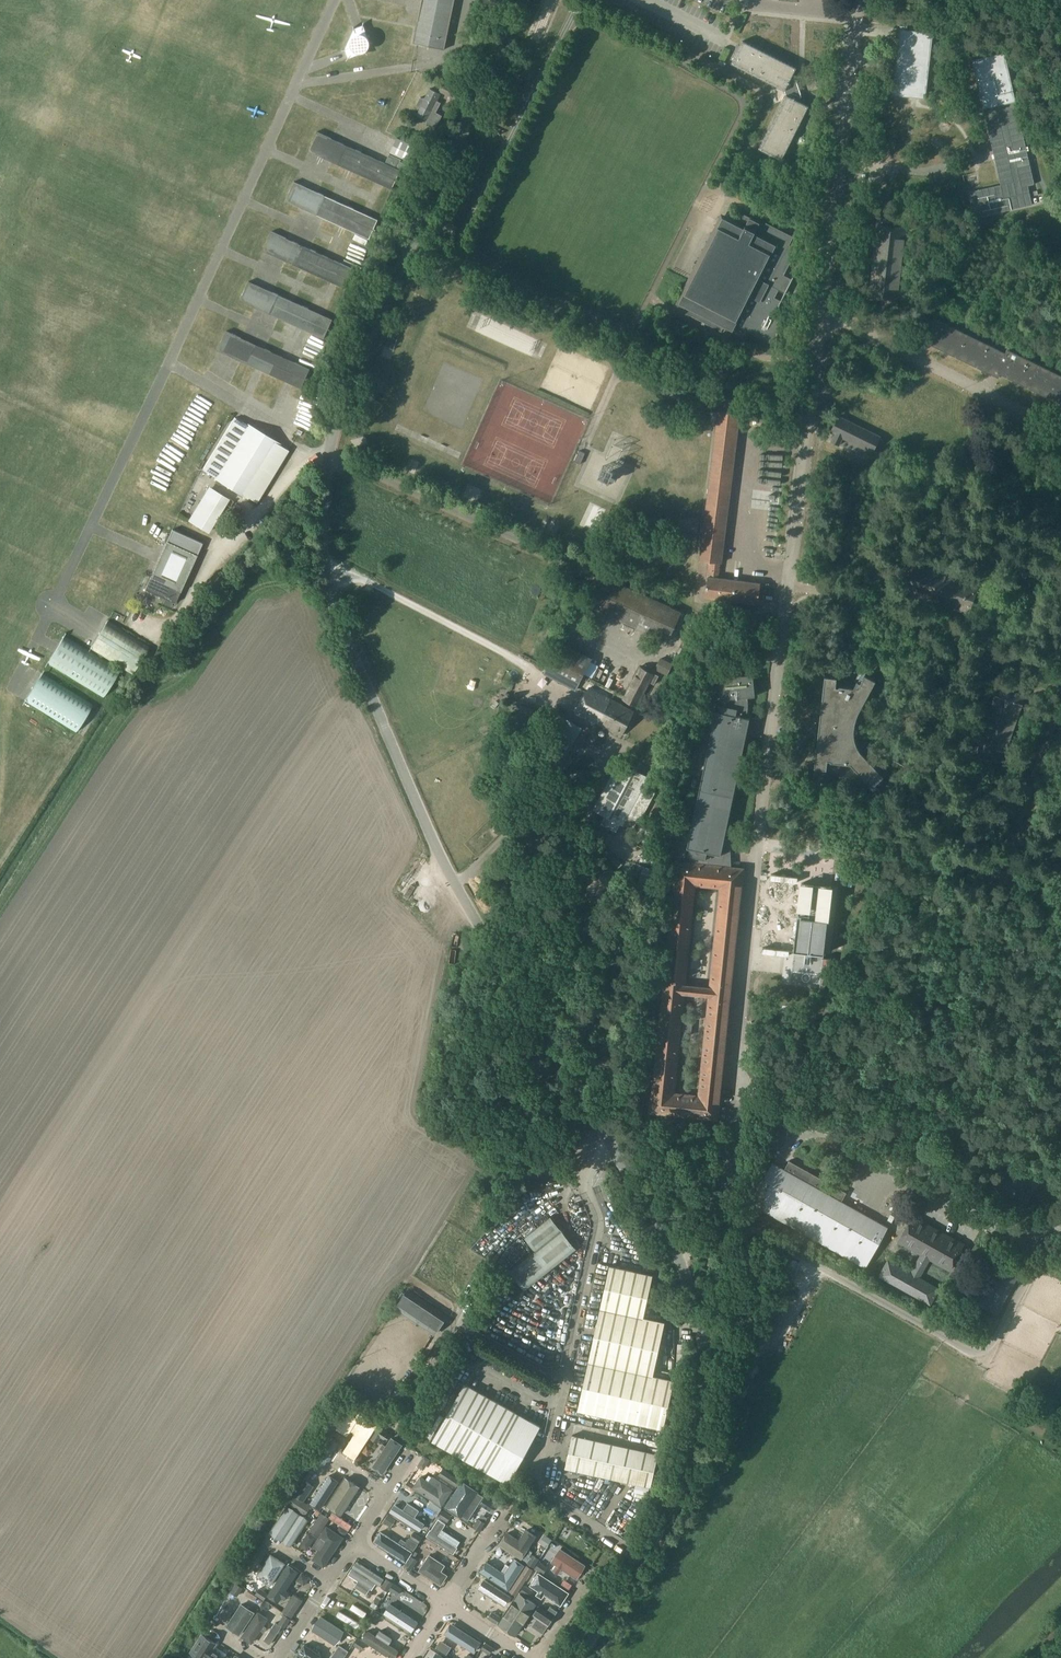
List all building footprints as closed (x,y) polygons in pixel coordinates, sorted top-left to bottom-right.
[(415,35),(414,43),(417,44),(445,49),(455,0),(423,0),(418,20),(417,28),(415,35)] [(354,28),(345,49),(345,50),(347,54),(348,58),(349,58),(366,52),(367,51),(370,43),(370,42),(364,25),(363,25),(359,26),(355,28),(354,28)] [(916,97),(926,98),(931,56),(931,49),(933,32),(907,29),(908,26),(901,25),(900,28),(901,28),(899,39),(897,59),(896,70),(893,94),(912,96),(916,97)] [(732,63),(785,90),(787,95),(759,148),(782,160),(809,106),(800,101),(802,97),(800,96),(795,81),(796,79),(792,77),(797,68),(743,40),(732,63)] [(1035,184),(1006,55),(974,63),(994,152),(995,160),(1001,184),(969,192),(975,218),(1032,205),(1028,186),(1035,184)] [(462,88),(445,80),(440,90),(457,99),(462,88)] [(421,97),(417,105),(421,107),(417,115),(427,120),(426,122),(436,127),(443,115),(437,112),(441,103),(437,101),(441,94),(430,88),(425,99),(421,97)] [(401,169),(386,162),(385,162),(335,139),(317,131),(308,150),(313,152),(338,163),(348,168),(358,173),(380,183),(388,186),(392,188),(401,169)] [(391,152),(410,161),(417,146),(397,137),(396,139),(391,152)] [(390,153),(386,162),(401,169),(407,172),(410,165),(401,161),(402,159),(390,153)] [(303,208),(327,219),(343,226),(359,234),(370,238),(379,219),(374,217),(366,213),(342,202),(333,198),(322,193),(299,183),(295,181),(286,200),(303,208)] [(748,220),(746,217),(740,227),(724,221),(684,300),(774,342),(778,302),(773,297),(776,286),(785,291),(790,280),(780,275),(794,251),(787,245),(790,238),(748,220)] [(878,225),(870,296),(898,299),(906,228),(878,225)] [(267,252),(290,262),(347,288),(356,269),(345,264),(328,256),(313,249),(289,238),(272,231),(263,250),(267,252)] [(249,280),(240,300),(259,308),(282,319),(324,338),(333,319),(276,293),(252,282),(249,280)] [(692,305),(688,303),(684,313),(723,333),(728,322),(692,305)] [(924,340),(999,377),(1001,373),(1060,403),(1060,374),(1007,348),(1006,352),(935,317),(924,340)] [(218,350),(220,351),(243,361),(289,382),(302,388),(310,368),(280,354),(268,349),(245,339),(227,330),(218,350)] [(718,420),(700,560),(709,561),(707,577),(708,577),(706,597),(759,604),(761,583),(719,577),(720,562),(722,562),(740,413),(719,411),(719,412),(718,420)] [(839,416),(831,431),(835,433),(832,441),(840,444),(843,437),(873,452),(874,450),(878,452),(884,440),(880,438),(881,436),(839,416)] [(247,424),(239,419),(207,472),(215,477),(215,478),(248,497),(257,502),(289,450),(280,444),(281,444),(248,424),(247,424)] [(581,452),(580,451),(575,462),(581,464),(586,453),(581,452)] [(209,488),(188,521),(208,533),(229,500),(209,488)] [(173,602),(175,603),(202,543),(172,529),(162,553),(157,563),(145,589),(165,598),(163,603),(171,607),(173,602)] [(588,605),(668,641),(682,611),(602,575),(588,605)] [(745,618),(744,629),(755,630),(757,619),(745,618)] [(90,648),(132,674),(149,646),(107,620),(94,641),(90,648)] [(103,697),(120,669),(64,635),(47,663),(103,697)] [(561,641),(545,673),(576,689),(593,658),(561,641)] [(643,663),(624,698),(638,706),(650,682),(655,684),(659,675),(655,673),(656,670),(643,663)] [(76,732),(93,704),(42,672),(24,700),(76,732)] [(831,760),(851,763),(866,779),(869,777),(875,783),(884,775),(861,750),(860,748),(859,746),(858,744),(857,742),(856,740),(856,738),(855,737),(855,735),(855,733),(856,732),(857,732),(857,731),(858,730),(858,729),(857,728),(856,727),(855,727),(855,725),(856,723),(856,720),(857,718),(857,716),(858,714),(859,713),(860,710),(861,708),(876,679),(866,673),(861,681),(858,680),(854,686),(840,685),(840,686),(837,686),(838,676),(825,675),(815,767),(827,768),(828,759),(831,759),(831,760)] [(692,856),(690,863),(729,867),(728,854),(731,854),(730,834),(726,834),(746,736),(745,736),(745,737),(742,736),(748,714),(748,710),(749,707),(749,703),(748,700),(748,696),(755,695),(753,674),(719,677),(721,699),(724,698),(724,705),(721,704),(719,711),(716,711),(688,847),(690,848),(689,855),(692,856)] [(999,684),(975,751),(1002,761),(1026,693),(999,684)] [(635,711),(615,701),(590,688),(578,712),(603,725),(622,736),(635,711)] [(526,737),(533,708),(521,705),(513,733),(526,737)] [(582,727),(557,712),(548,727),(550,729),(542,742),(551,747),(555,739),(558,741),(562,735),(573,742),(582,727)] [(517,762),(523,741),(512,738),(506,759),(517,762)] [(561,745),(551,765),(560,770),(571,750),(561,745)] [(537,750),(534,755),(544,761),(547,756),(537,750)] [(649,775),(619,760),(594,809),(624,824),(649,775)] [(667,797),(661,795),(659,802),(665,804),(667,797)] [(690,863),(677,861),(651,1111),(718,1118),(744,868),(732,867),(729,867),(690,863)] [(648,894),(656,869),(644,865),(635,890),(648,894)] [(813,883),(806,883),(802,882),(794,950),(801,951),(806,951),(812,952),(817,953),(824,953),(832,885),(821,884),(813,883)] [(773,1162),(750,1202),(866,1267),(889,1227),(842,1201),(847,1192),(790,1160),(785,1169),(773,1162)] [(889,1260),(880,1275),(931,1303),(939,1288),(920,1277),(930,1258),(950,1269),(964,1244),(914,1215),(900,1240),(899,1241),(922,1254),(911,1273),(889,1260)] [(536,1250),(510,1271),(525,1289),(566,1257),(577,1248),(551,1216),(525,1237),(536,1250)] [(992,1278),(978,1302),(997,1312),(1022,1268),(1009,1261),(998,1281),(992,1278)] [(589,1361),(654,1375),(665,1321),(644,1317),(653,1274),(610,1265),(589,1361)] [(397,1307),(435,1332),(446,1316),(408,1291),(397,1307)] [(664,1428),(666,1418),(645,1413),(647,1404),(649,1394),(651,1384),(654,1375),(589,1361),(579,1409),(664,1428)] [(675,1379),(654,1375),(651,1384),(673,1389),(675,1379)] [(465,1383),(433,1439),(432,1440),(509,1483),(541,1426),(465,1383)] [(673,1389),(651,1384),(649,1394),(671,1399),(673,1389)] [(649,1394),(647,1404),(668,1408),(671,1399),(649,1394)] [(645,1413),(666,1418),(668,1408),(647,1404),(645,1413)] [(376,1424),(351,1408),(339,1426),(350,1433),(353,1429),(357,1431),(347,1446),(357,1453),(376,1424)] [(386,1440),(390,1434),(379,1427),(372,1438),(378,1441),(381,1436),(386,1440)] [(573,1435),(566,1467),(651,1486),(659,1454),(573,1435)] [(440,1474),(457,1485),(460,1480),(443,1469),(440,1474)] [(304,1480),(295,1494),(304,1500),(314,1486),(304,1480)] [(311,1506),(294,1495),(289,1503),(306,1514),(311,1506)] [(428,1506),(439,1513),(442,1508),(431,1500),(428,1506)] [(444,1510),(440,1516),(448,1521),(452,1515),(444,1510)] [(330,1517),(349,1530),(353,1524),(333,1512),(330,1517)] [(330,1518),(322,1513),(311,1530),(318,1535),(330,1518)] [(474,1526),(480,1530),(485,1522),(479,1518),(474,1526)] [(419,1542),(423,1536),(415,1531),(411,1537),(419,1542)] [(533,1555),(528,1562),(534,1566),(539,1558),(533,1555)] [(406,1564),(412,1568),(417,1560),(412,1556),(406,1564)] [(540,1562),(536,1567),(544,1572),(548,1567),(540,1562)] [(532,1569),(527,1566),(510,1591),(516,1595),(532,1569)] [(393,1582),(386,1578),(381,1585),(388,1590),(393,1582)] [(394,1583),(390,1589),(398,1594),(402,1588),(394,1583)] [(237,1584),(232,1591),(239,1596),(244,1588),(237,1584)] [(525,1585),(521,1591),(529,1596),(533,1590),(525,1585)] [(257,1594),(264,1599),(268,1593),(260,1588),(257,1594)] [(283,1611),(292,1617),(303,1600),(294,1594),(283,1611)] [(554,1616),(539,1606),(533,1615),(548,1625),(554,1616)] [(371,1619),(377,1623),(382,1615),(376,1611),(371,1619)] [(489,1617),(497,1623),(501,1617),(493,1612),(489,1617)] [(285,1614),(280,1622),(286,1626),(291,1618),(285,1614)] [(221,1654),(215,1650),(214,1651),(212,1650),(217,1643),(203,1634),(191,1651),(201,1657),(219,1657),(221,1654)] [(364,1646),(366,1643),(358,1638),(354,1644),(360,1648),(362,1649),(364,1646)] [(485,1642),(482,1648),(489,1653),(493,1647),(485,1642)] [(320,1655),(320,1656),(321,1655),(320,1654),(305,1645),(305,1644),(304,1645),(296,1657),(319,1657),(320,1655)] [(331,1657),(344,1657),(349,1651),(340,1645),(331,1657)] [(422,1657),(449,1657),(430,1646),(422,1657)]
